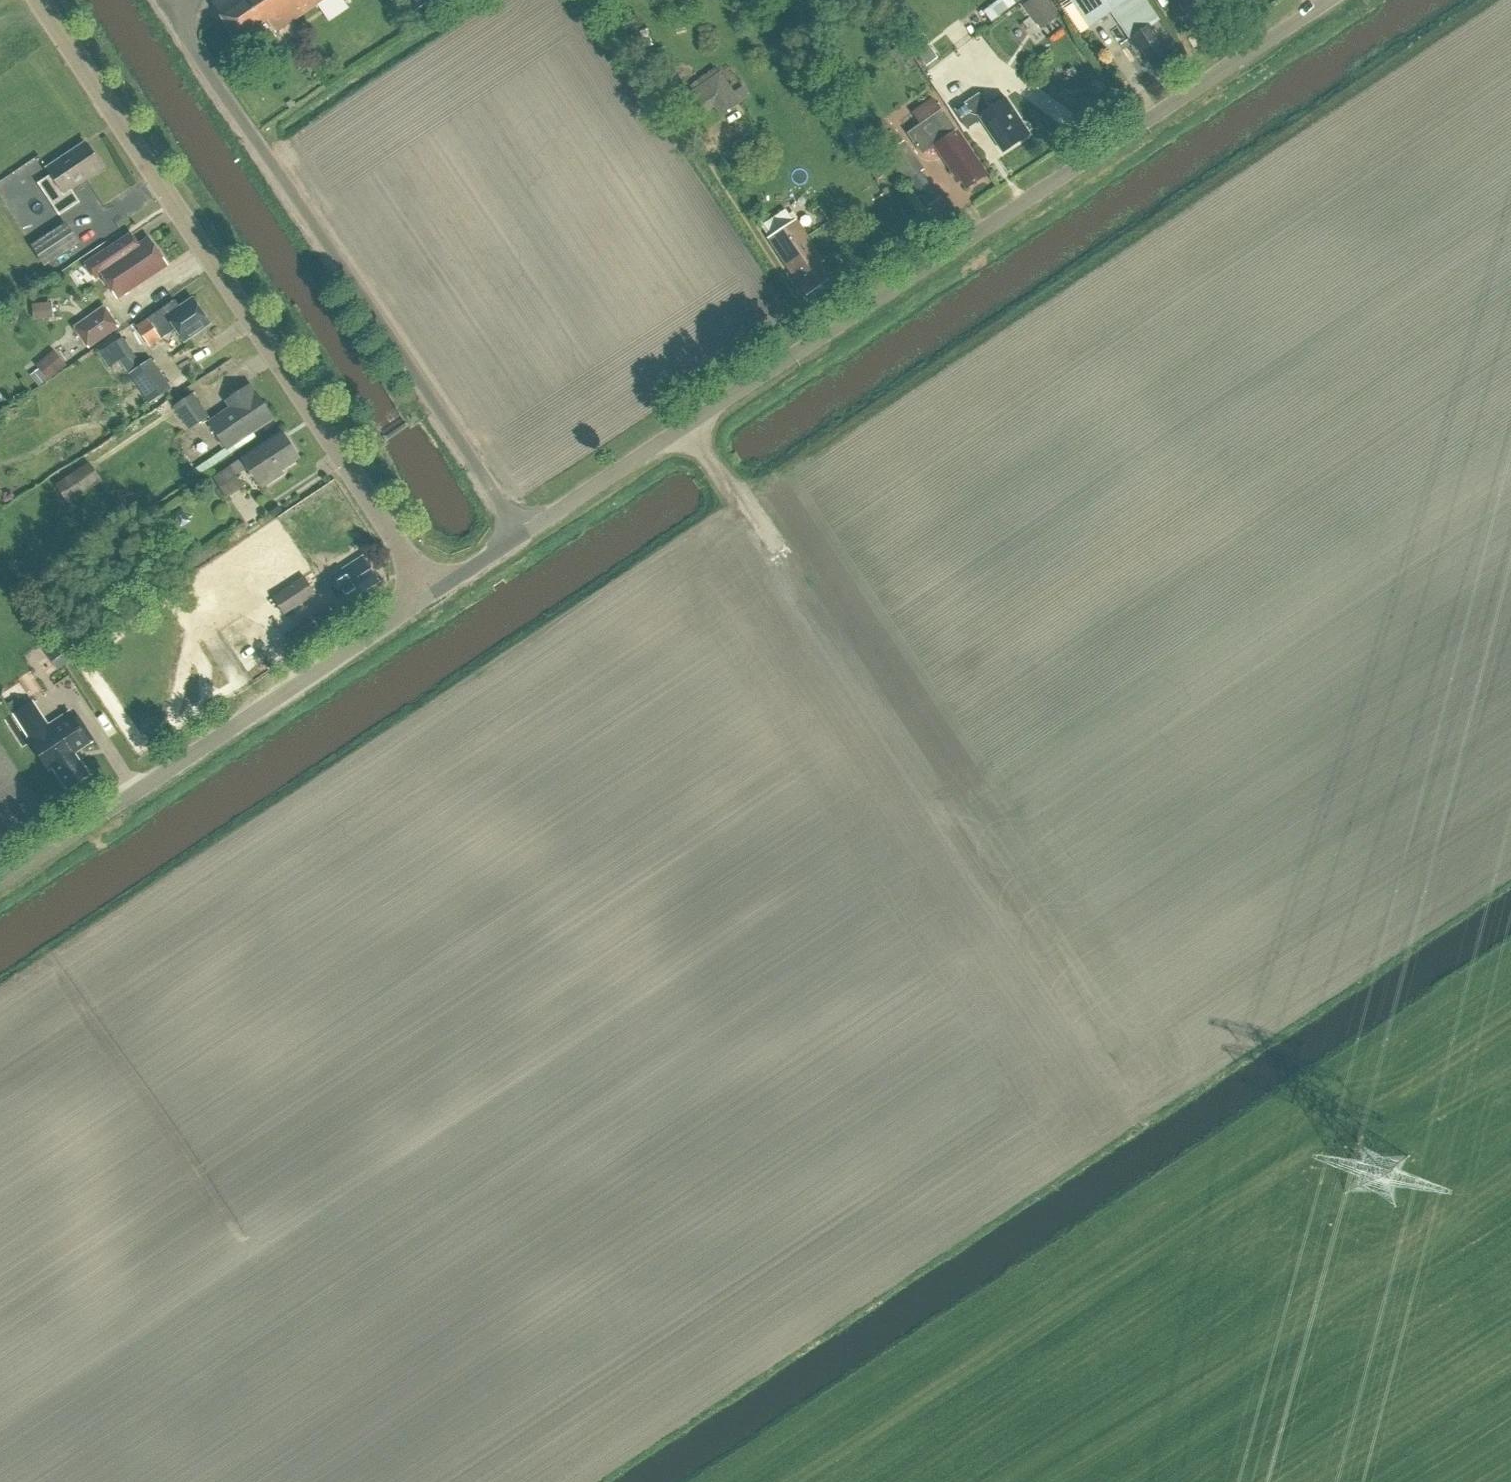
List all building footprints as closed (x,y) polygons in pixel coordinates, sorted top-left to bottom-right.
[(211,2),(242,48),(262,35),(264,39),(275,31),(276,33),(324,0),(214,0),(211,2)] [(431,0),(405,0),(413,12),(431,0)] [(982,9),(990,21),(1020,0),(994,0),(982,9)] [(1021,4),(1030,16),(1046,4),(1043,0),(1027,0),(1021,4)] [(1089,27),(1113,12),(1136,49),(1140,47),(1151,65),(1170,53),(1153,26),(1157,23),(1143,0),(1071,0),(1089,27)] [(1213,0),(1179,0),(1190,15),(1213,0)] [(679,102),(693,122),(714,107),(721,117),(741,104),(720,74),(679,102)] [(989,109),(979,93),(954,110),(967,129),(980,120),(1003,152),(1029,134),(1005,98),(989,109)] [(908,132),(923,154),(935,146),(952,171),(954,169),(966,186),(985,174),(942,110),(908,132)] [(906,181),(924,168),(904,140),(886,152),(906,181)] [(59,215),(79,201),(71,189),(103,167),(86,143),(47,169),(51,174),(38,184),(59,215)] [(811,291),(830,278),(821,263),(824,261),(797,221),(770,239),(802,288),(808,285),(811,291)] [(47,266),(79,245),(66,224),(33,245),(47,266)] [(85,265),(94,279),(101,275),(117,298),(167,265),(149,239),(138,246),(131,234),(85,265)] [(190,299),(165,316),(181,341),(207,324),(190,299)] [(34,304),(36,320),(52,319),(50,303),(34,304)] [(88,348),(118,327),(104,307),(74,328),(88,348)] [(110,347),(128,373),(148,403),(171,387),(151,357),(141,364),(123,338),(110,347)] [(48,379),(65,365),(53,352),(37,366),(48,379)] [(227,449),(273,418),(250,385),(226,401),(231,408),(209,423),(227,449)] [(190,429),(210,415),(193,392),(174,405),(190,429)] [(261,489),(285,473),(283,470),(301,459),(283,432),(241,459),(261,489)] [(68,502),(102,480),(89,461),(55,483),(68,502)] [(226,499),(243,487),(231,466),(205,482),(211,492),(219,488),(226,499)] [(342,606),(354,598),(375,584),(371,579),(376,576),(363,557),(326,581),(342,606)] [(283,616),(312,598),(316,595),(304,577),(272,598),(273,599),(283,616)] [(273,599),(263,605),(273,622),(283,616),(273,599)] [(286,637),(294,649),(338,621),(330,608),(286,637)] [(36,645),(54,670),(67,661),(50,636),(36,645)] [(28,739),(42,760),(49,770),(53,767),(67,789),(89,775),(75,753),(90,743),(70,712),(48,726),(32,702),(13,714),(29,738),(28,739)]
